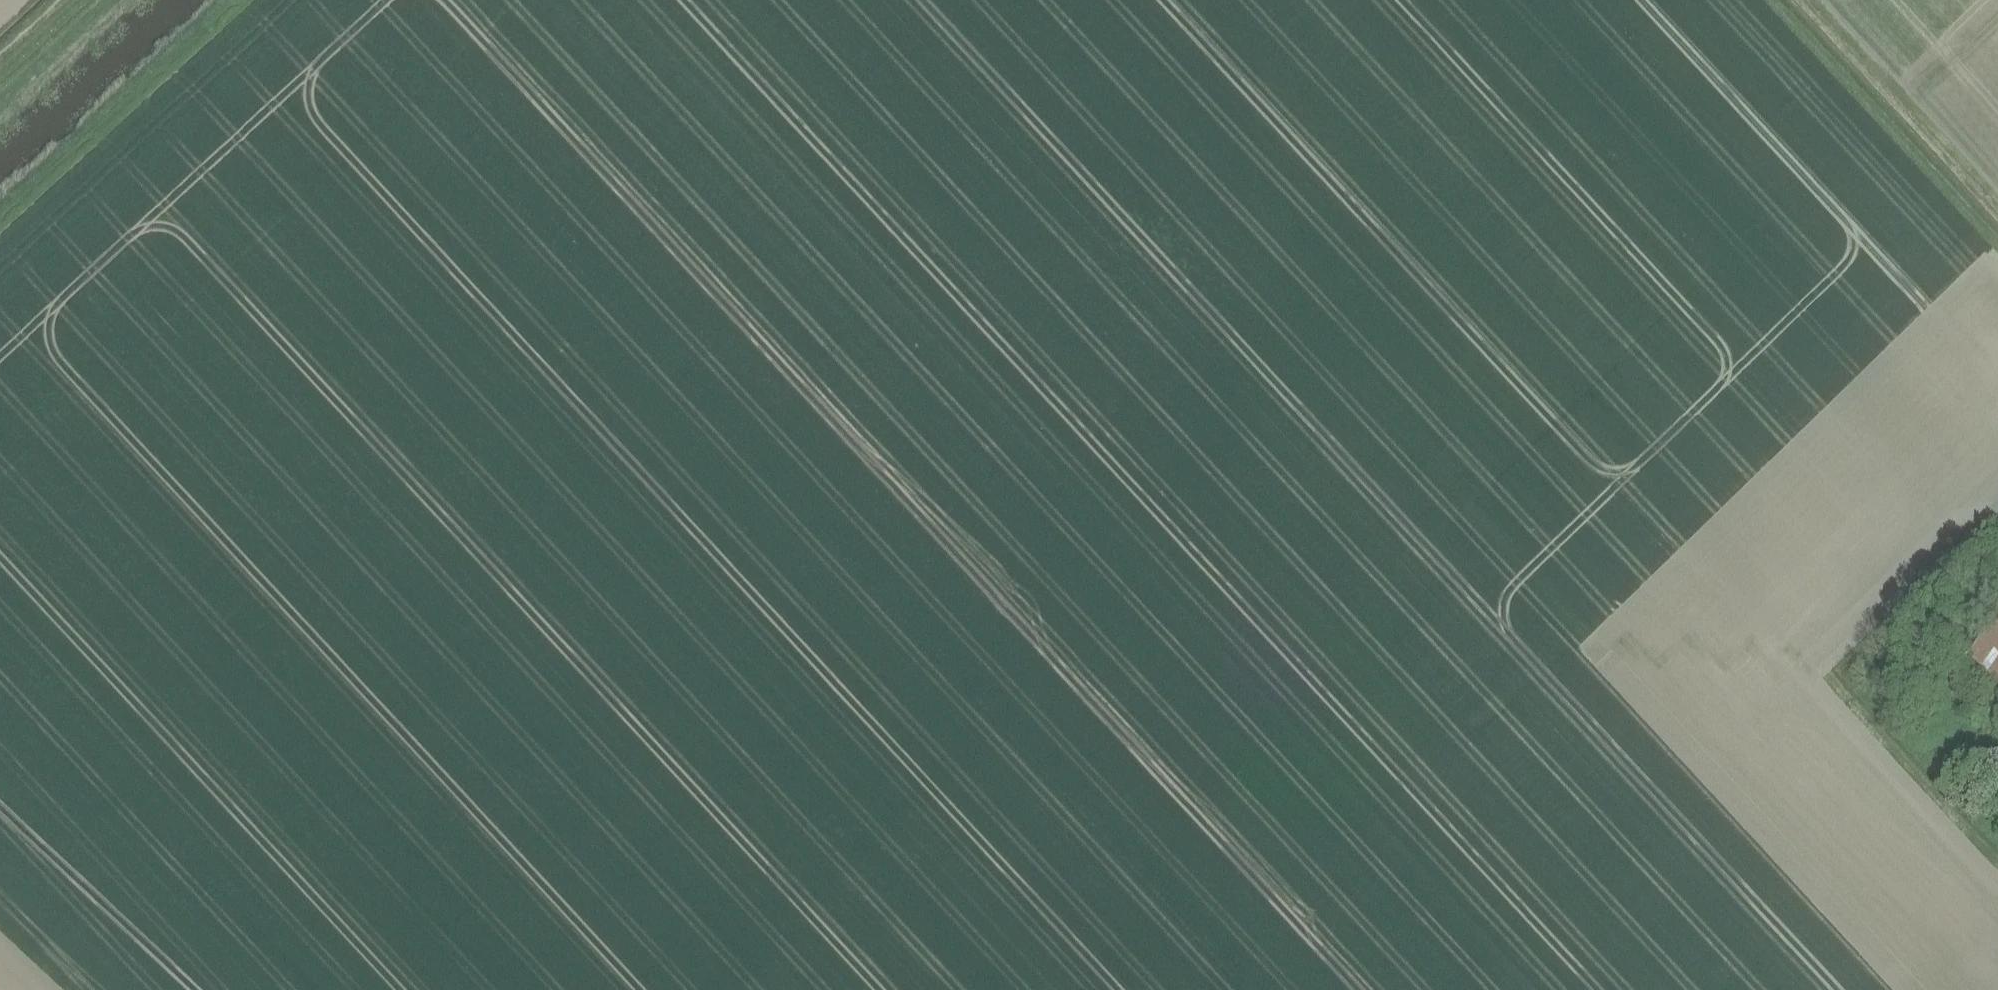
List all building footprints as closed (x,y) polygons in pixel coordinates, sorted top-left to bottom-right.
[(1961,659),(1997,697),(1997,622),(1961,659)]
